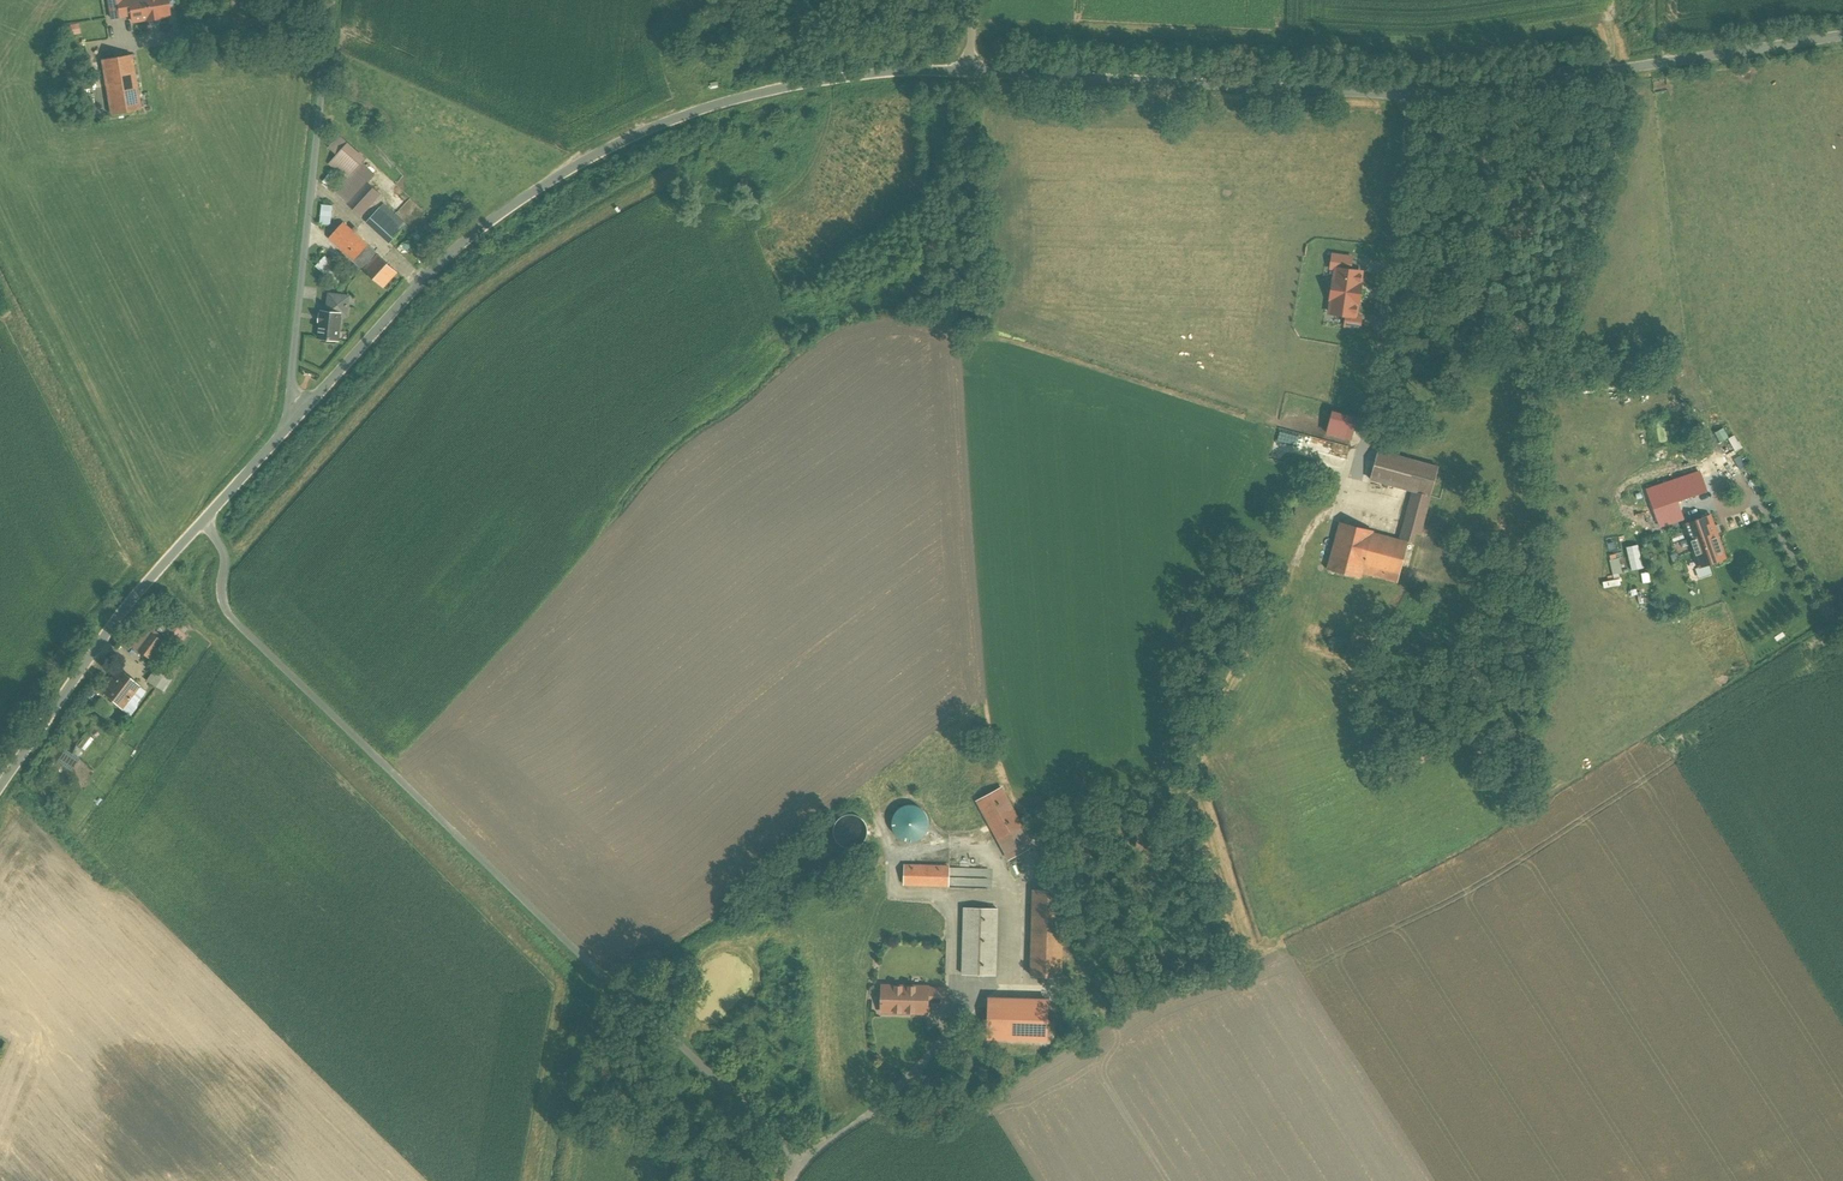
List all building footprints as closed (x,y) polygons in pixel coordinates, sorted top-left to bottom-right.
[(127,15),(125,0),(109,0),(112,18),(127,16),(127,15)] [(127,15),(132,14),(133,22),(148,19),(148,20),(161,18),(161,17),(170,15),(167,0),(125,0),(127,15)] [(280,18),(268,19),(269,27),(281,27),(280,18)] [(134,55),(104,58),(109,117),(143,111),(134,55)] [(365,160),(340,138),(330,149),(338,155),(331,164),(347,178),(365,160)] [(336,193),(362,216),(382,194),(369,183),(376,175),(364,164),(336,193)] [(333,170),(325,182),(334,189),(337,185),(333,182),(339,175),(333,170)] [(368,221),(391,243),(407,225),(385,204),(368,221)] [(333,207),(323,206),(322,223),(331,224),(333,207)] [(355,260),(366,270),(380,255),(345,223),(330,238),(355,261),(355,260)] [(398,272),(380,255),(366,270),(365,270),(384,288),(398,272)] [(342,272),(326,257),(317,266),(334,281),(342,272)] [(1333,279),(1330,300),(1332,300),(1330,312),(1347,315),(1355,316),(1355,315),(1357,303),(1358,304),(1361,282),(1360,282),(1361,274),(1361,272),(1336,268),(1335,279),(1333,279)] [(350,296),(330,294),(330,295),(328,312),(324,312),(323,311),(323,312),(323,314),(321,314),(320,322),(322,322),(320,337),(320,338),(339,340),(342,315),(348,315),(350,297),(351,297),(351,296),(350,296)] [(1361,316),(1355,315),(1355,316),(1347,315),(1345,325),(1359,327),(1361,316)] [(1723,445),(1706,453),(1711,465),(1729,457),(1723,445)] [(1439,467),(1379,450),(1371,479),(1414,491),(1401,539),(1413,541),(1416,533),(1421,534),(1439,467)] [(1701,477),(1672,487),(1676,496),(1653,504),(1660,525),(1670,522),(1683,517),(1678,502),(1705,492),(1701,477)] [(1691,540),(1715,531),(1709,516),(1686,525),(1691,540)] [(1341,522),(1329,568),(1361,577),(1362,573),(1398,582),(1408,542),(1373,533),(1374,530),(1341,522)] [(1715,531),(1691,540),(1700,566),(1724,557),(1715,531)] [(1368,579),(1361,577),(1329,568),(1326,568),(1321,585),(1364,596),(1368,579)] [(171,623),(163,634),(169,639),(178,628),(171,623)] [(148,631),(136,648),(152,661),(165,643),(148,631)] [(101,691),(123,710),(141,686),(119,668),(101,691)] [(1033,845),(1001,786),(974,800),(1006,859),(1033,845)] [(894,813),(892,819),(892,825),(894,831),(898,837),(904,840),(910,841),(916,841),(922,838),(927,834),(930,828),(931,822),(930,816),(927,810),(922,806),(916,803),(910,802),(903,804),(898,807),(894,813)] [(867,827),(867,825),(867,821),(866,818),(864,815),(862,812),(859,810),(856,808),(853,808),(850,807),(846,808),(843,809),(839,811),(837,813),(835,815),(833,819),(833,822),(833,825),(833,828),(834,832),(836,835),(838,838),(840,839),(844,841),(847,842),(851,842),(854,841),(858,840),(860,839),(862,837),(864,834),(866,831),(867,827)] [(947,861),(901,862),(902,883),(947,883),(947,861)] [(1030,891),(1027,977),(1058,978),(1062,892),(1030,891)] [(994,905),(966,905),(964,972),(992,973),(994,905)] [(1060,1015),(1060,991),(995,990),(994,1014),(1060,1015)]
